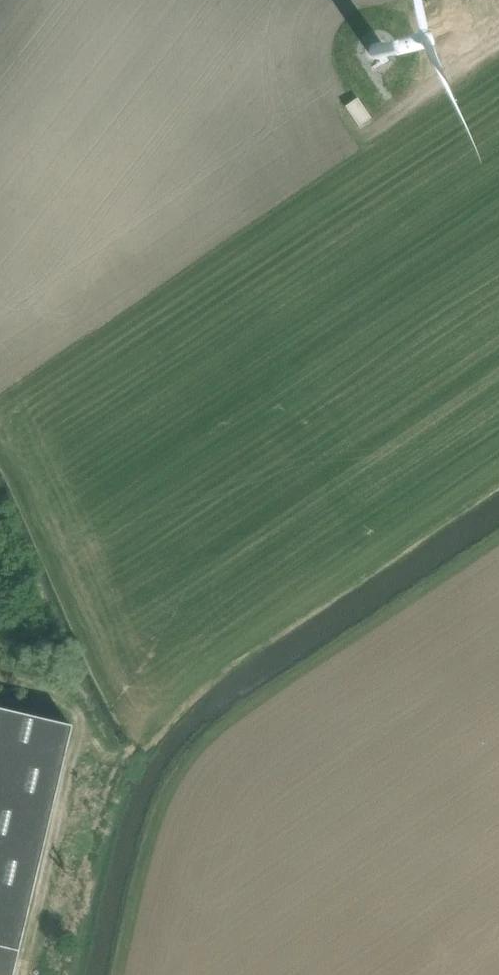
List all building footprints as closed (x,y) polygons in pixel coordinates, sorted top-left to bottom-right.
[(70,724),(0,707),(0,974),(11,974),(70,724)]
